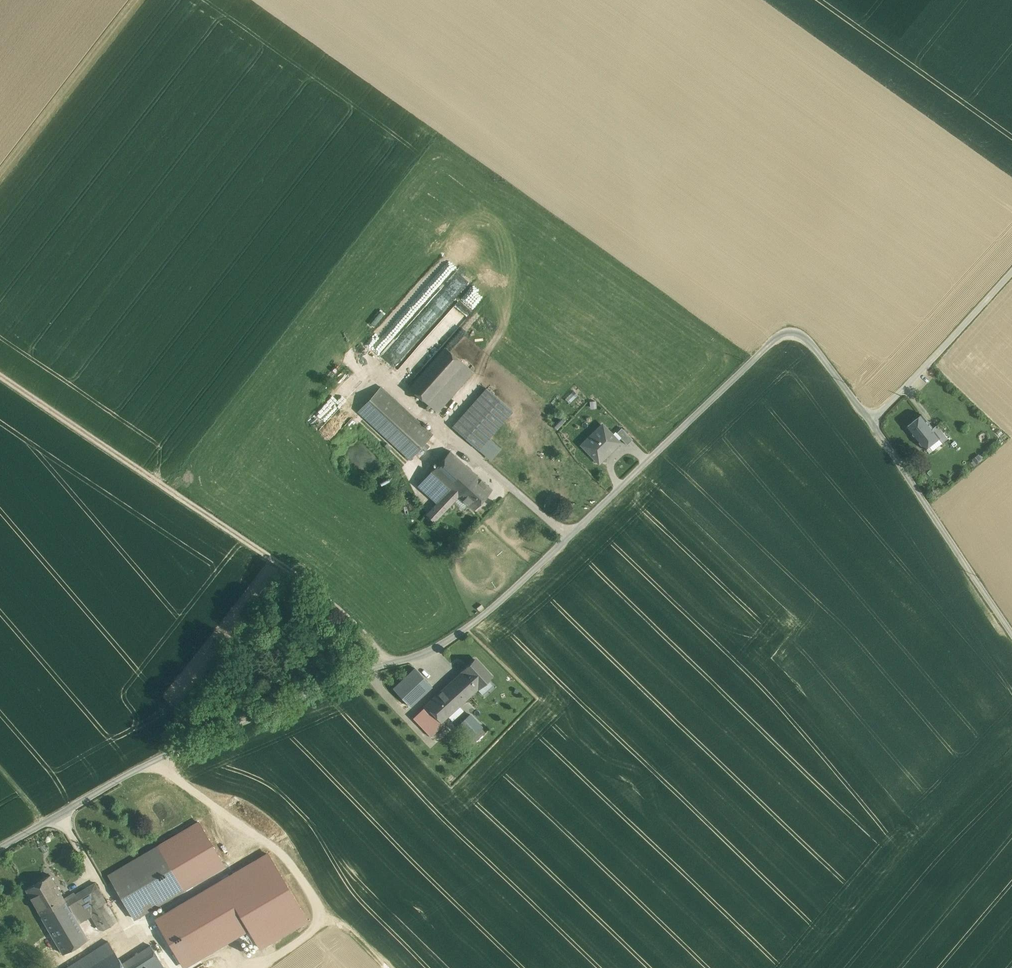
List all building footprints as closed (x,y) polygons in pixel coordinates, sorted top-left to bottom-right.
[(395,337),(379,358),(394,369),(396,366),(407,375),(418,360),(408,352),(411,349),(395,337)] [(434,347),(434,338),(423,338),(423,347),(434,347)] [(445,347),(409,387),(437,412),(473,371),(445,347)] [(432,434),(381,387),(376,392),(358,411),(410,459),(432,434)] [(487,388),(454,426),(480,449),(513,411),(487,388)] [(573,390),(565,398),(569,402),(577,394),(573,390)] [(933,428),(922,414),(908,426),(926,449),(940,438),(940,437),(933,428)] [(619,442),(602,425),(582,444),(590,452),(592,449),(601,459),(619,442)] [(948,438),(938,425),(933,428),(940,437),(940,438),(943,442),(948,438)] [(633,439),(622,427),(616,433),(627,444),(633,439)] [(477,475),(450,450),(432,471),(451,488),(459,496),(477,475)] [(978,454),(970,459),(974,464),(981,459),(978,454)] [(451,488),(432,471),(419,485),(438,502),(451,488)] [(492,489),(477,475),(459,496),(474,510),(492,489)] [(438,502),(426,514),(434,522),(459,496),(451,488),(438,502)] [(273,580),(263,590),(268,596),(278,586),(273,580)] [(491,676),(475,659),(462,672),(463,672),(477,687),(476,688),(477,688),(481,685),(491,676)] [(415,668),(407,675),(393,688),(410,706),(432,686),(415,668)] [(463,672),(462,672),(451,683),(465,698),(476,688),(477,687),(463,672)] [(491,676),(481,685),(486,691),(496,682),(491,676)] [(451,683),(427,705),(429,707),(442,721),(449,714),(458,705),(465,698),(451,683)] [(458,705),(449,714),(453,719),(463,710),(458,705)] [(429,707),(417,718),(423,726),(428,721),(436,729),(443,722),(442,721),(429,707)] [(465,720),(476,731),(482,726),(471,715),(465,720)] [(476,731),(465,720),(459,725),(471,737),(476,731)] [(436,729),(428,721),(423,726),(431,733),(436,729)] [(159,846),(109,875),(134,918),(184,889),(159,846)] [(301,924),(268,855),(150,912),(176,966),(246,932),(254,947),(301,924)] [(65,900),(50,874),(26,889),(63,953),(88,938),(78,922),(70,909),(65,900)] [(95,883),(84,889),(90,899),(101,893),(95,883)] [(84,889),(65,900),(70,909),(86,900),(87,901),(90,899),(84,889)] [(90,899),(87,901),(102,927),(104,929),(117,921),(101,893),(90,899)] [(86,900),(70,909),(78,922),(91,915),(99,929),(102,927),(87,901),(86,900)] [(66,967),(126,967),(123,964),(109,941),(66,967)] [(123,964),(126,967),(147,967),(160,960),(152,946),(123,964)] [(147,967),(165,967),(160,960),(147,967)]
